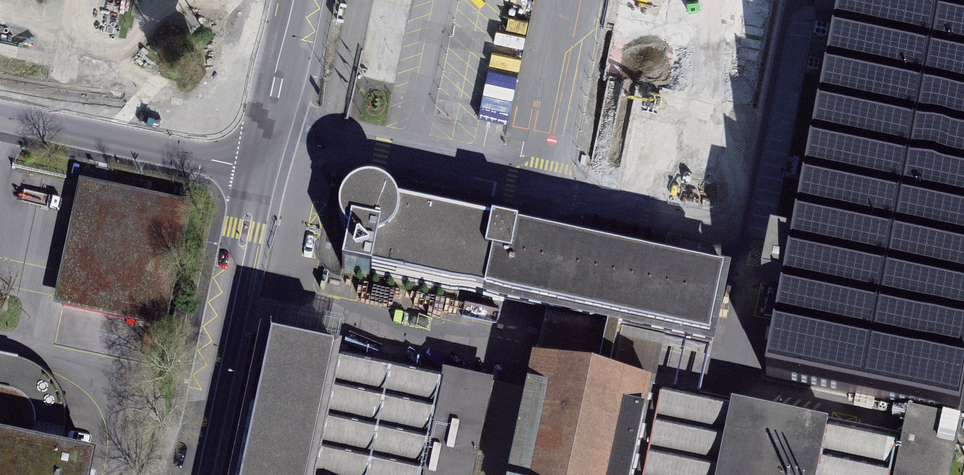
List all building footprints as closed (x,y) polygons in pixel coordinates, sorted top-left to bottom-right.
[(359,77),(398,84),(414,0),(373,0),(359,77)] [(833,47),(852,51),(809,256),(786,252),(775,308),(797,313),(782,386),(911,413),(962,423),(963,416),(963,0),(843,0),(833,47)] [(546,314),(702,345),(717,267),(385,207),(384,202),(379,196),(358,187),(337,196),(334,200),(329,217),(338,238),(345,240),(338,278),(546,314)] [(178,212),(87,192),(61,311),(153,331),(178,212)] [(702,345),(546,314),(536,365),(655,388),(692,395),(702,345)] [(268,342),(238,474),(319,474),(345,359),(268,342)] [(504,358),(497,391),(480,474),(639,474),(655,388),(536,365),(504,358)] [(345,359),(319,474),(423,474),(442,380),(345,359)] [(442,380),(423,474),(480,474),(497,391),(442,380)] [(655,388),(639,474),(820,474),(831,424),(692,395),(655,388)] [(897,474),(963,474),(963,424),(962,423),(911,413),(904,441),(897,474)] [(831,424),(820,474),(897,474),(904,441),(831,424)] [(0,450),(0,474),(103,474),(104,472),(0,450)]
